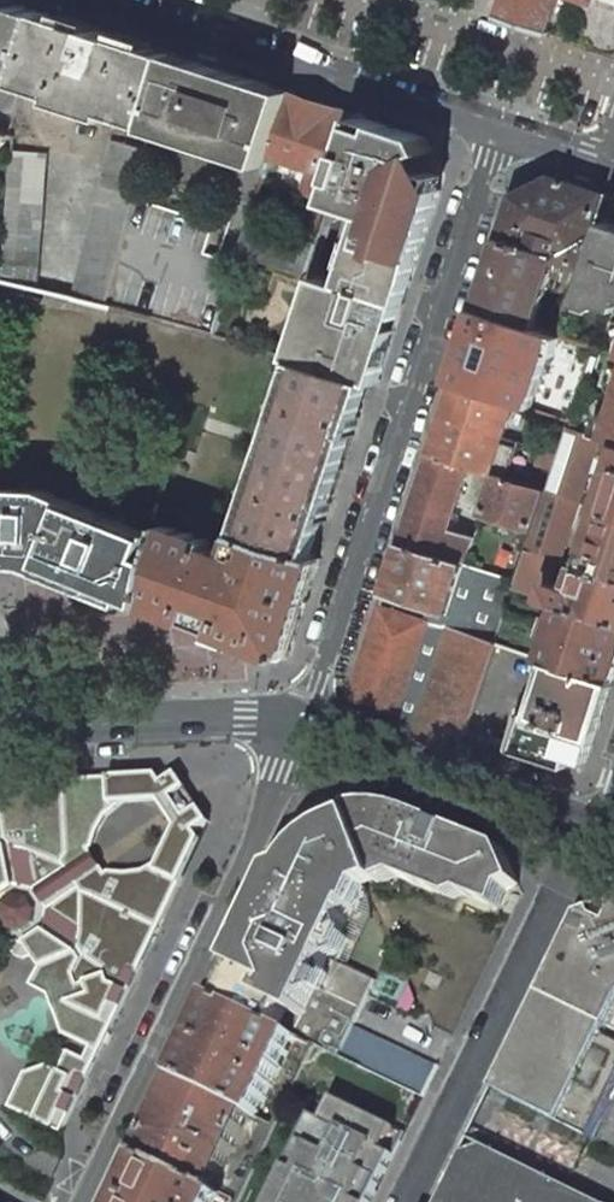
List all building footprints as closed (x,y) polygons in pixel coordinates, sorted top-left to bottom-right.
[(31,8),(6,0),(0,0),(0,12),(27,20),(31,8)] [(500,15),(498,14),(496,18),(550,35),(551,31),(549,31),(559,0),(505,0),(500,15)] [(8,75),(24,80),(47,13),(46,13),(31,8),(27,20),(8,75)] [(8,75),(27,20),(0,12),(0,72),(8,75)] [(174,54),(47,13),(24,80),(23,84),(61,96),(60,101),(151,131),(151,130),(174,54)] [(292,92),(174,54),(151,130),(191,143),(188,153),(197,156),(201,146),(267,168),(292,92)] [(238,256),(306,277),(330,209),(359,126),(362,116),(292,92),(267,168),(266,171),(277,175),(281,161),(319,173),(317,180),(297,236),(250,220),(238,256)] [(420,147),(427,138),(362,116),(359,126),(420,147)] [(441,190),(431,172),(411,172),(409,164),(425,156),(420,147),(359,126),(330,209),(357,217),(336,283),(317,277),(290,359),(300,362),(364,382),(372,384),(378,385),(395,331),(385,328),(388,320),(392,321),(394,321),(397,320),(399,318),(400,316),(404,304),(387,299),(399,261),(416,266),(441,190)] [(0,131),(0,150),(12,136),(0,131)] [(425,156),(434,152),(427,138),(420,147),(425,156)] [(72,299),(106,307),(134,197),(146,150),(113,141),(72,299)] [(1,283),(35,291),(46,154),(11,150),(1,283)] [(411,172),(431,172),(434,152),(425,156),(409,164),(411,172)] [(317,180),(319,173),(281,161),(277,175),(279,176),(289,171),(317,180)] [(613,206),(613,197),(552,177),(532,188),(515,196),(506,223),(504,228),(478,309),(535,328),(557,260),(576,266),(582,268),(580,273),(590,277),(598,254),(609,221),(613,206)] [(204,253),(215,224),(134,197),(106,307),(152,318),(212,334),(236,263),(204,253)] [(609,221),(598,254),(613,259),(613,223),(609,221)] [(598,254),(590,277),(585,290),(613,300),(613,259),(598,254)] [(404,304),(416,266),(399,261),(387,299),(404,304)] [(254,271),(248,291),(260,294),(266,274),(254,271)] [(516,404),(532,410),(556,336),(535,328),(478,309),(469,334),(478,337),(473,352),(465,349),(460,362),(478,367),(471,387),(454,381),(453,383),(516,404)] [(397,320),(394,321),(392,321),(388,320),(385,328),(395,331),(400,316),(399,318),(397,320)] [(174,335),(176,329),(160,325),(159,331),(174,335)] [(478,337),(469,334),(465,349),(473,352),(478,337)] [(357,430),(358,426),(357,421),(355,417),(353,416),(364,382),(300,362),(277,434),(287,437),(278,464),(268,460),(244,533),(307,554),(318,520),(321,520),(323,520),(326,519),(328,516),(329,515),(329,512),(330,510),(329,509),(329,507),(328,505),(327,504),(326,503),(325,502),(331,481),(321,478),(330,451),(340,455),(347,435),(349,435),(352,434),(354,433),(355,432),(357,430)] [(471,387),(478,367),(460,362),(454,381),(471,387)] [(357,421),(358,426),(372,384),(364,382),(353,416),(355,417),(357,421)] [(516,446),(503,441),(516,404),(453,383),(430,454),(471,468),(489,473),(505,479),(516,446)] [(604,440),(613,443),(613,410),(604,440)] [(582,504),(602,439),(567,427),(558,454),(552,472),(545,492),(582,504)] [(329,512),(357,430),(355,432),(354,433),(352,434),(349,435),(347,435),(340,455),(331,481),(325,502),(326,503),(327,504),(328,505),(329,507),(329,509),(330,510),(329,512)] [(268,460),(278,464),(287,437),(277,434),(268,460)] [(552,472),(558,454),(541,448),(535,466),(552,472)] [(195,461),(197,453),(188,451),(185,459),(195,461)] [(321,478),(331,481),(340,455),(330,451),(321,478)] [(451,529),(471,468),(430,454),(401,543),(465,563),(475,537),(451,529)] [(600,510),(613,515),(613,466),(600,510)] [(483,510),(534,526),(545,492),(505,479),(489,473),(487,479),(492,481),(483,510)] [(107,517),(48,494),(41,493),(33,490),(27,492),(0,491),(0,558),(23,559),(23,550),(36,551),(50,556),(46,564),(81,578),(85,570),(100,577),(96,585),(114,592),(124,547),(114,543),(120,528),(119,522),(116,519),(113,517),(107,517)] [(560,560),(563,561),(582,504),(545,492),(534,526),(527,549),(560,560)] [(600,510),(581,567),(613,577),(613,515),(600,510)] [(307,554),(315,557),(329,515),(328,516),(326,519),(323,520),(321,520),(318,520),(307,554)] [(177,530),(179,523),(168,519),(166,526),(177,530)] [(147,557),(155,537),(119,522),(120,528),(114,543),(124,547),(114,592),(124,596),(135,590),(147,557)] [(289,656),(321,559),(315,557),(307,554),(244,533),(240,532),(233,556),(217,551),(211,549),(213,545),(211,541),(177,530),(166,526),(158,561),(148,604),(283,659),(286,659),(289,656)] [(498,642),(495,641),(514,589),(517,580),(465,563),(401,543),(385,594),(429,608),(424,623),(380,609),(347,711),(461,754),(498,642)] [(581,567),(575,565),(566,590),(553,585),(560,560),(527,549),(517,580),(514,589),(560,604),(613,621),(613,577),(581,567)] [(46,564),(50,556),(36,551),(23,550),(23,559),(34,560),(46,564)] [(130,598),(148,604),(158,561),(147,557),(135,590),(124,596),(130,598)] [(23,559),(0,558),(0,566),(33,568),(34,560),(23,559)] [(96,585),(81,578),(46,564),(34,560),(33,568),(127,605),(130,598),(124,596),(114,592),(96,585)] [(96,585),(100,577),(85,570),(81,578),(96,585)] [(613,681),(613,621),(560,604),(553,621),(543,618),(536,638),(547,642),(540,660),(550,664),(613,685),(613,681)] [(590,755),(613,685),(550,664),(536,708),(524,704),(522,710),(519,709),(507,747),(570,768),(590,755)] [(167,801),(187,788),(177,774),(163,783),(158,787),(158,788),(167,801)] [(163,783),(158,775),(115,777),(124,779),(129,786),(130,794),(126,801),(122,804),(160,803),(165,810),(170,806),(167,801),(158,788),(158,787),(163,783)] [(99,831),(107,817),(122,804),(126,801),(130,794),(129,786),(124,779),(115,777),(0,783),(0,933),(4,939),(11,940),(12,951),(17,957),(26,960),(32,956),(41,969),(32,987),(50,996),(63,1035),(91,1048),(85,1060),(69,1051),(59,1071),(48,1066),(26,1074),(9,1108),(61,1133),(183,878),(184,869),(180,862),(172,858),(164,860),(161,862),(143,871),(127,873),(109,872),(106,874),(90,849),(93,847),(99,831)] [(180,821),(200,808),(187,788),(167,801),(170,806),(165,810),(172,820),(177,816),(180,821)] [(447,843),(452,829),(420,817),(404,811),(387,808),(368,807),(354,810),(357,819),(383,884),(399,878),(440,893),(443,886),(490,905),(495,895),(518,885),(505,850),(466,835),(461,849),(447,843)] [(196,831),(209,822),(200,808),(180,821),(190,835),(196,831)] [(196,831),(190,835),(180,821),(177,816),(172,820),(177,827),(161,862),(164,860),(172,858),(180,862),(184,869),(183,878),(201,839),(196,831)] [(368,890),(383,884),(357,819),(343,825),(368,890)] [(295,1038),(312,1045),(313,1045),(316,1046),(341,1058),(354,1027),(375,981),(348,968),(332,960),(355,908),(347,904),(351,897),(368,890),(343,825),(327,832),(315,840),(304,851),(294,863),(286,878),(275,901),(265,920),(281,928),(274,941),(258,933),(256,932),(254,932),(252,933),(251,934),(249,936),(233,969),(241,972),(225,1005),(295,1038)] [(466,835),(452,829),(447,843),(461,849),(466,835)] [(332,960),(348,968),(372,915),(368,890),(351,897),(347,904),(355,908),(332,960)] [(512,916),(521,897),(515,894),(510,896),(511,899),(510,899),(504,912),(512,916)] [(265,920),(275,901),(267,898),(258,917),(265,920)] [(598,908),(579,915),(522,1033),(527,1036),(521,1048),(515,1046),(493,1091),(591,1139),(613,1092),(613,902),(598,908)] [(274,941),(281,928),(265,920),(258,917),(256,919),(248,936),(249,936),(251,934),(252,933),(254,932),(256,932),(258,933),(274,941)] [(218,1001),(225,1005),(241,972),(233,969),(218,1001)] [(438,991),(444,977),(430,971),(424,985),(438,991)] [(257,1118),(295,1038),(225,1005),(218,1001),(180,1082),(249,1114),(257,1118)] [(438,1067),(354,1027),(341,1058),(360,1067),(423,1097),(438,1067)] [(521,1048),(527,1036),(522,1033),(517,1043),(515,1046),(521,1048)] [(212,1192),(249,1114),(180,1082),(144,1159),(212,1192)] [(376,1192),(401,1142),(321,1101),(274,1197),(286,1201),(371,1201),(376,1192)] [(484,1147),(462,1154),(439,1201),(596,1201),(484,1147)] [(212,1192),(144,1159),(123,1201),(232,1201),(212,1192)]
